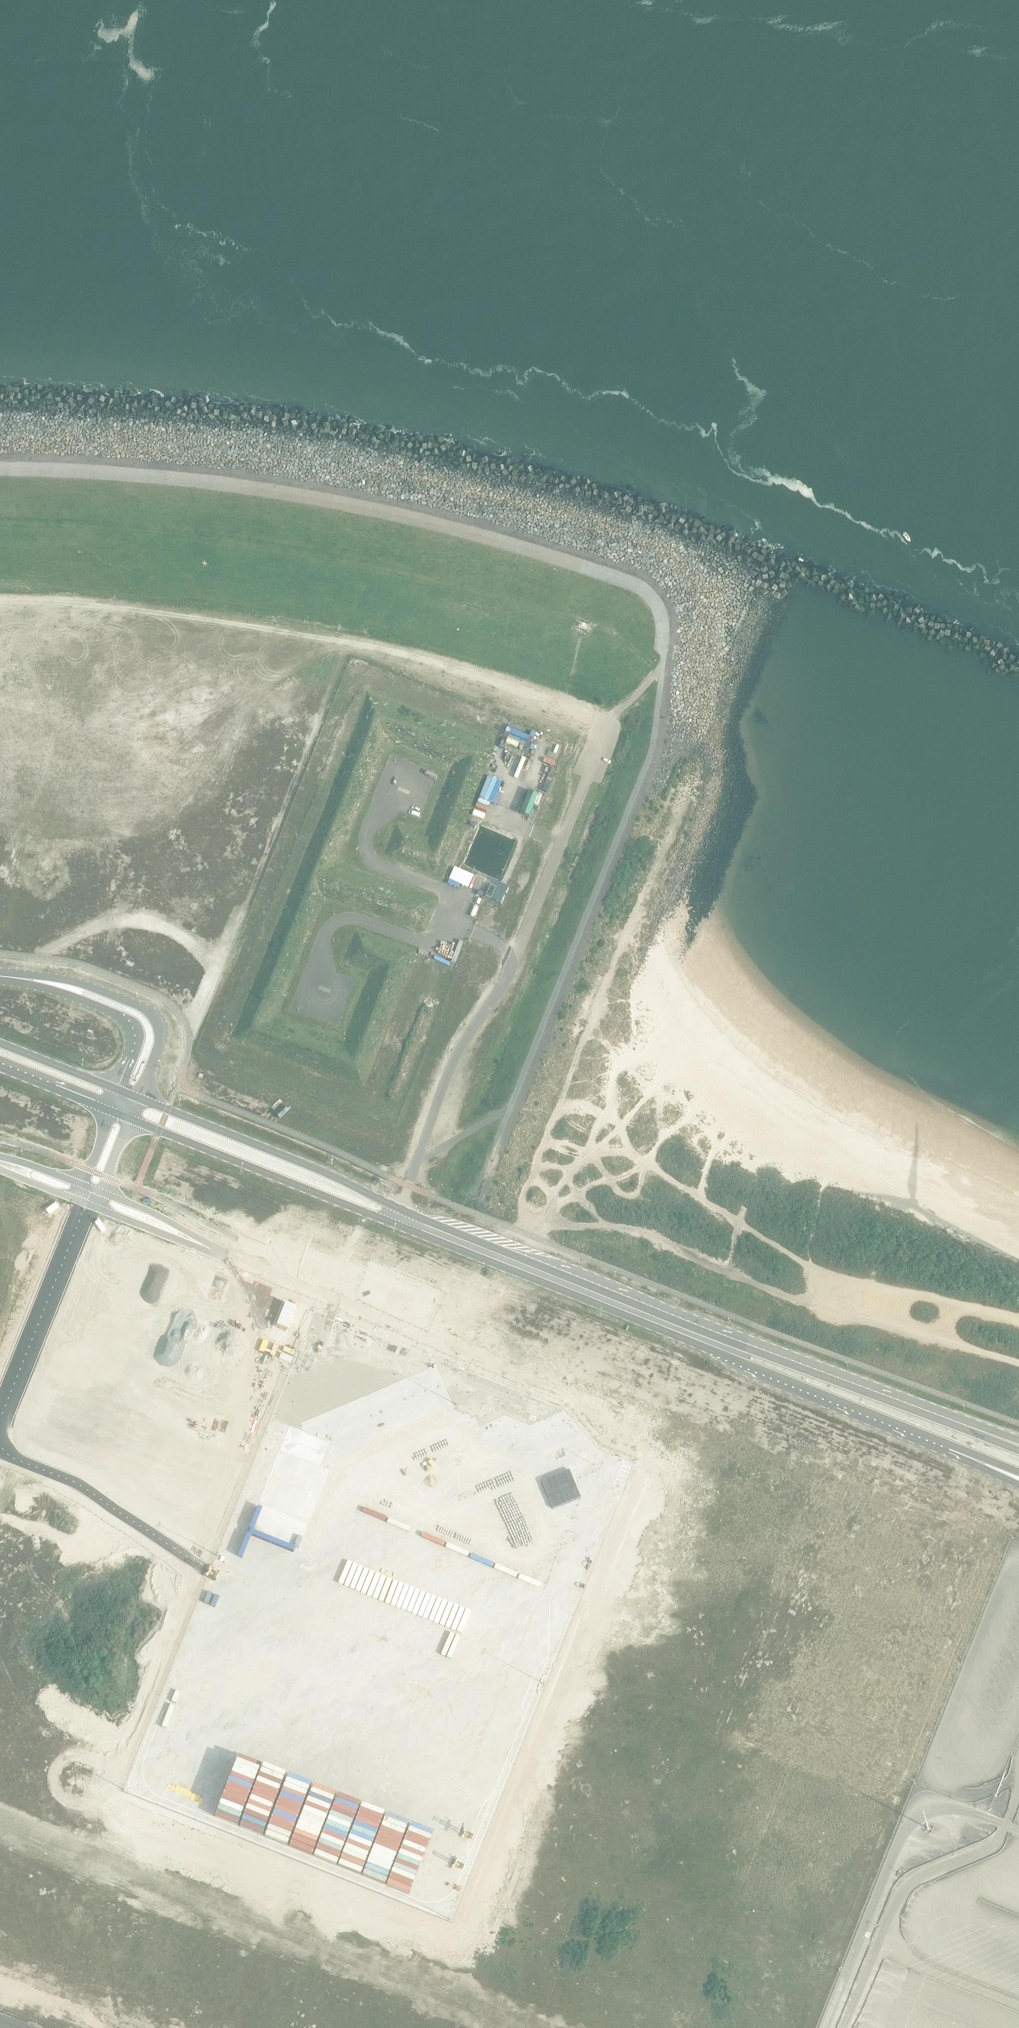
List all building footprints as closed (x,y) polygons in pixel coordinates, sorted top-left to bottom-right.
[(528,747),(532,738),(508,728),(504,737),(528,747)] [(491,801),(494,791),(483,787),(478,802),(484,804),(485,799),(491,801)] [(448,883),(459,886),(460,883),(469,886),(473,874),(453,868),(448,883)] [(331,1324),(289,1425),(330,1442),(371,1341),(331,1324)] [(569,1470),(541,1481),(552,1509),(580,1498),(569,1470)]
